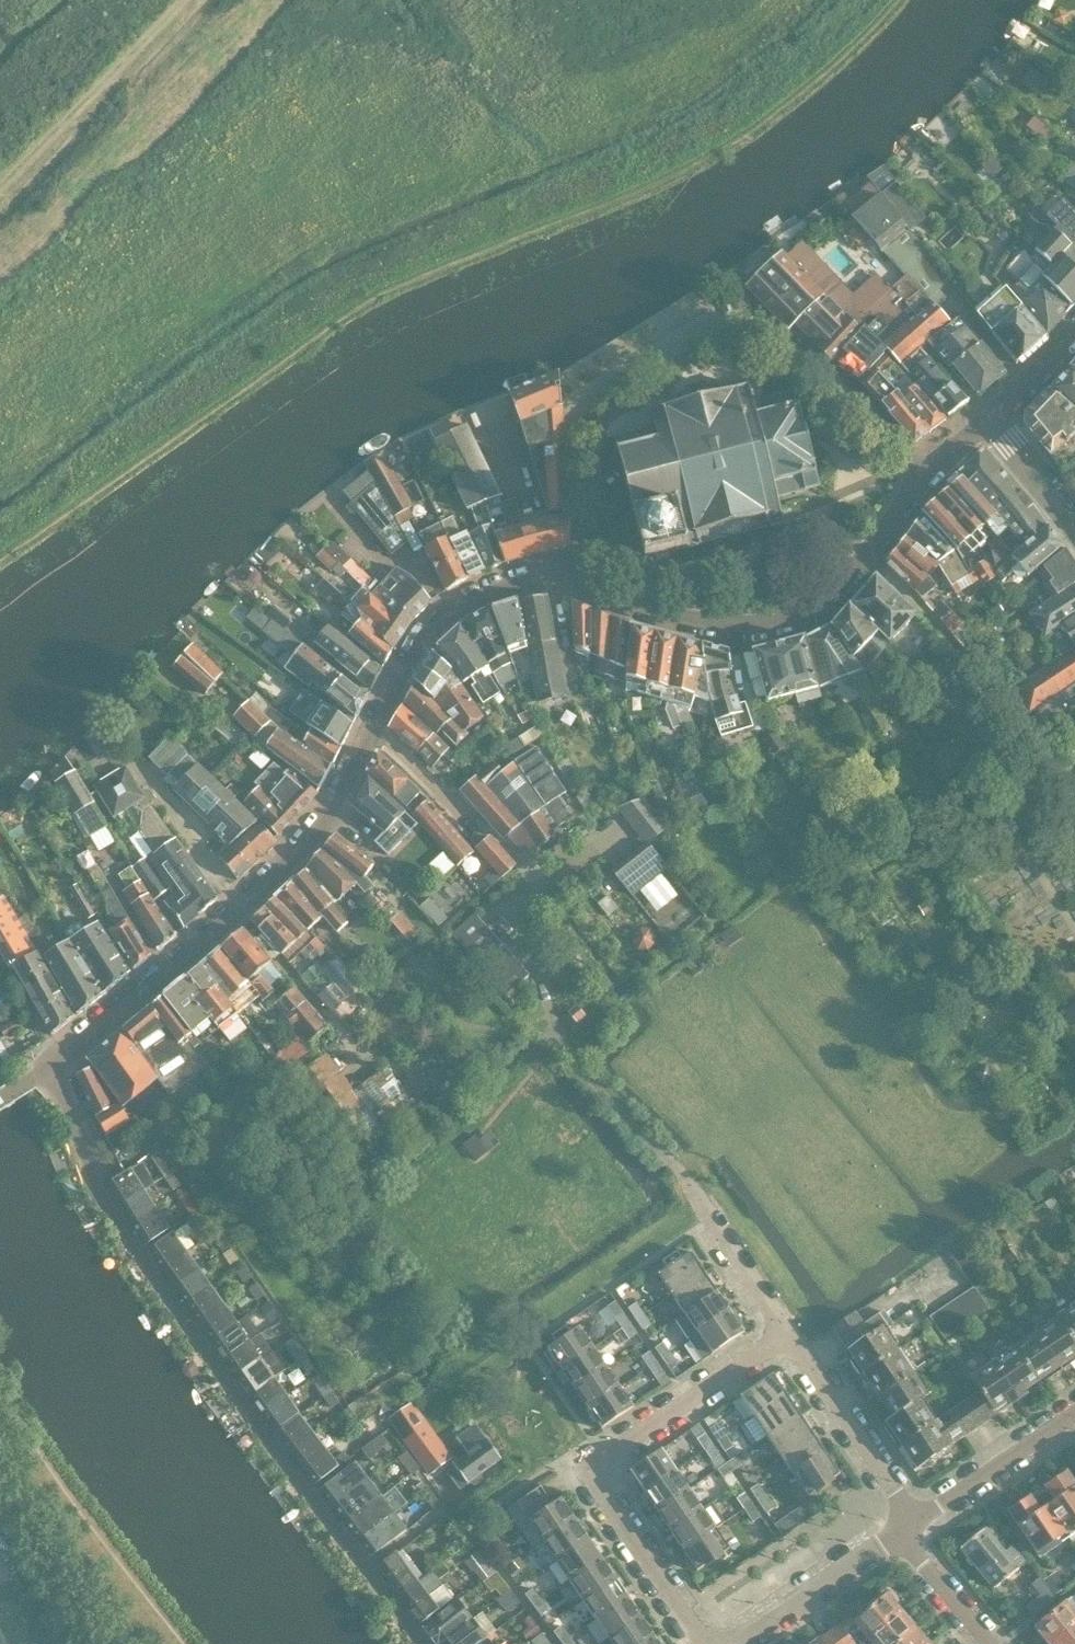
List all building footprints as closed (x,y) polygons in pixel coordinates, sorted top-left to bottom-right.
[(1061,177),(1074,191),(1074,161),(1061,177)] [(883,167),(867,178),(880,194),(882,196),(897,184),(896,182),(883,167)] [(883,252),(909,230),(882,196),(880,194),(851,218),(857,223),(869,237),(879,248),(883,252)] [(1057,228),(1046,217),(1031,201),(1023,208),(1038,224),(1046,226),(1053,232),(1028,258),(1039,272),(1042,275),(1072,307),(1074,304),(1074,246),(1057,228)] [(1062,201),(1046,217),(1057,228),(1074,246),(1074,214),(1062,201)] [(857,223),(847,232),(859,246),(869,237),(857,223)] [(909,230),(883,252),(905,276),(927,300),(939,290),(949,281),(909,230)] [(805,277),(788,258),(781,251),(745,286),(788,330),(795,324),(821,295),(805,277)] [(1072,307),(1042,275),(1039,272),(1028,258),(1025,255),(1023,252),(1007,268),(1018,280),(1030,292),(1020,303),(1047,336),(1072,307)] [(878,343),(930,303),(930,302),(927,300),(905,276),(856,320),(878,343)] [(939,290),(927,300),(930,302),(930,303),(935,308),(946,298),(939,290)] [(1047,336),(1020,303),(1006,290),(977,317),(992,334),(1016,364),(1038,344),(1047,336)] [(844,316),(821,295),(795,324),(817,346),(844,316)] [(926,342),(950,324),(935,308),(930,303),(878,343),(898,363),(915,350),(926,342)] [(832,360),(859,330),(844,316),(817,346),(832,360)] [(950,324),(926,342),(961,383),(964,380),(978,395),(1004,374),(955,319),(950,324)] [(882,355),(859,330),(832,360),(832,361),(863,385),(874,374),(870,369),(882,355)] [(915,350),(898,363),(948,417),(968,402),(915,350)] [(930,432),(881,374),(892,364),(882,355),(870,369),(874,374),(863,385),(864,386),(882,404),(914,444),(930,432)] [(944,421),(892,364),(881,374),(930,432),(944,421)] [(1049,391),(1074,412),(1074,370),(1071,367),(1049,391)] [(508,395),(520,424),(562,407),(559,375),(508,395)] [(654,427),(635,432),(614,437),(644,559),(783,523),(777,497),(820,486),(796,391),(762,400),(758,384),(716,395),(713,385),(680,393),(683,403),(650,412),(654,427)] [(1074,426),(1074,414),(1074,413),(1074,412),(1049,391),(1025,416),(1025,425),(1062,471),(1074,460),(1074,435),(1071,430),(1074,426)] [(562,407),(520,424),(527,449),(548,516),(561,512),(569,509),(563,423),(562,407)] [(498,493),(476,448),(480,446),(469,424),(466,426),(434,441),(467,510),(470,509),(483,504),(485,509),(501,504),(498,497),(499,497),(498,493)] [(958,473),(962,477),(990,506),(997,500),(1013,483),(983,449),(958,473)] [(414,507),(383,453),(364,465),(374,484),(394,518),(398,527),(414,518),(409,510),(414,507)] [(413,467),(425,461),(421,453),(409,459),(413,467)] [(1062,471),(1072,483),(1074,481),(1074,480),(1073,477),(1074,475),(1074,460),(1062,471)] [(990,506),(962,477),(948,488),(984,526),(989,521),(997,530),(1005,522),(998,515),(998,514),(990,506)] [(1032,505),(1013,483),(997,500),(1005,508),(998,514),(998,515),(1005,522),(1008,526),(1032,505)] [(407,543),(398,527),(394,518),(374,484),(349,505),(391,555),(407,543)] [(948,488),(934,501),(977,548),(986,540),(978,531),(984,526),(948,488)] [(513,500),(501,504),(485,509),(506,563),(535,554),(528,526),(523,527),(513,500)] [(934,501),(922,511),(956,551),(963,545),(970,554),(977,548),(934,501)] [(506,563),(485,509),(483,504),(470,509),(478,530),(472,533),(488,569),(506,563)] [(1032,505),(1008,526),(1022,542),(1024,544),(1048,526),(1032,505)] [(570,515),(528,526),(535,554),(569,546),(572,542),(570,515)] [(953,552),(920,515),(905,535),(939,564),(938,565),(955,594),(971,584),(967,576),(965,572),(953,552)] [(438,519),(447,538),(469,578),(485,571),(467,532),(460,535),(452,519),(445,521),(443,517),(438,519)] [(1021,582),(1063,546),(1048,526),(1024,544),(1022,542),(1010,554),(1012,556),(995,572),(997,575),(1003,582),(1006,578),(1018,579),(1021,582)] [(934,569),(938,565),(939,564),(905,535),(896,548),(927,576),(934,569)] [(426,550),(447,591),(469,578),(447,538),(426,550)] [(372,578),(352,560),(336,544),(328,552),(361,584),(365,587),(372,578)] [(361,584),(328,552),(324,547),(315,556),(331,572),(332,570),(354,591),(361,584)] [(937,586),(927,576),(896,548),(885,562),(914,589),(922,598),(937,586)] [(1065,549),(1037,572),(1044,582),(1041,584),(1051,599),(1054,596),(1060,592),(1074,582),(1074,564),(1065,549)] [(997,575),(995,572),(986,558),(970,569),(978,580),(979,580),(983,585),(997,575)] [(431,602),(414,581),(397,569),(370,594),(390,615),(397,608),(412,621),(431,602)] [(915,615),(876,575),(850,604),(877,632),(887,642),(898,631),(903,636),(914,625),(910,620),(915,615)] [(393,650),(362,619),(358,610),(353,606),(345,600),(323,579),(313,589),(330,605),(334,601),(344,611),(340,615),(355,627),(348,635),(385,665),(393,650)] [(1060,592),(1054,596),(1051,599),(1044,603),(1029,614),(1049,644),(1051,642),(1060,656),(1074,646),(1074,582),(1060,592)] [(393,650),(412,621),(397,608),(390,615),(370,594),(359,605),(357,602),(353,606),(358,610),(362,619),(393,650)] [(568,694),(558,650),(547,595),(518,600),(527,644),(532,665),(539,702),(544,700),(568,694)] [(590,654),(593,608),(572,599),(574,647),(590,654)] [(518,600),(492,608),(508,650),(527,644),(518,600)] [(877,632),(850,604),(832,624),(851,658),(860,671),(882,649),(874,636),(877,632)] [(274,605),(266,615),(272,619),(284,630),(292,620),(274,605)] [(609,659),(613,617),(593,608),(590,654),(597,657),(592,672),(594,673),(593,677),(603,681),(609,659)] [(500,643),(488,610),(462,623),(489,666),(494,673),(500,686),(516,678),(510,664),(498,644),(500,643)] [(963,622),(954,611),(943,620),(952,631),(963,622)] [(625,668),(631,625),(613,617),(609,659),(603,681),(604,681),(603,688),(608,690),(611,682),(608,681),(609,679),(626,684),(625,668)] [(980,621),(975,625),(981,635),(994,625),(988,617),(981,622),(980,621)] [(367,698),(300,642),(308,633),(292,620),(284,630),(272,619),(262,631),(294,656),(283,669),(310,687),(313,684),(356,718),(367,698)] [(462,623),(451,634),(493,697),(501,692),(489,675),(485,677),(481,671),(489,666),(462,623)] [(994,625),(981,635),(987,643),(1003,631),(997,623),(994,625)] [(860,671),(851,658),(832,624),(805,639),(816,689),(860,671)] [(650,684),(654,632),(631,625),(625,668),(626,684),(626,693),(638,693),(650,697),(653,686),(650,684)] [(382,669),(326,626),(316,642),(337,659),(335,663),(372,689),(382,669)] [(672,691),(677,638),(654,632),(650,684),(653,686),(650,697),(666,701),(667,710),(673,729),(682,725),(674,703),(677,692),(672,691)] [(451,634),(436,648),(453,666),(463,683),(471,678),(475,684),(472,686),(483,704),(493,697),(451,634)] [(710,702),(701,645),(677,638),(672,691),(677,692),(674,703),(682,725),(693,721),(689,711),(690,708),(694,697),(710,702)] [(754,651),(754,652),(760,679),(767,703),(794,696),(797,705),(818,699),(816,689),(805,639),(805,638),(754,651)] [(739,704),(733,688),(729,653),(701,645),(710,702),(711,706),(719,729),(734,725),(737,731),(753,726),(745,702),(739,704)] [(172,669),(205,695),(223,675),(192,646),(172,669)] [(1031,712),(1056,695),(1074,682),(1074,646),(1060,656),(1041,669),(1027,679),(1012,688),(1028,714),(1031,712)] [(754,652),(743,653),(750,680),(760,679),(754,652)] [(433,653),(424,669),(447,685),(434,700),(467,730),(481,718),(470,701),(451,668),(433,653)] [(1022,672),(1027,679),(1041,669),(1036,662),(1022,672)] [(424,669),(416,682),(434,700),(447,685),(424,669)] [(902,700),(912,717),(951,694),(940,677),(902,700)] [(307,726),(312,729),(341,748),(353,725),(290,681),(281,695),(313,717),(307,726)] [(416,682),(404,702),(437,735),(441,731),(457,746),(470,735),(467,730),(434,700),(416,682)] [(1056,695),(1031,712),(1041,725),(1074,702),(1074,682),(1056,695)] [(258,694),(250,701),(264,715),(271,708),(258,694)] [(332,766),(301,744),(284,732),(279,729),(264,715),(250,701),(234,718),(256,738),(261,733),(271,741),(266,748),(320,788),(332,766)] [(448,749),(402,707),(389,728),(431,767),(448,749)] [(341,748),(312,729),(308,735),(271,708),(264,715),(279,729),(284,732),(301,744),(332,766),(341,748)] [(529,709),(518,715),(524,724),(534,718),(529,709)] [(219,732),(236,748),(246,738),(229,722),(219,732)] [(523,737),(520,739),(524,746),(527,744),(534,740),(530,733),(523,737)] [(777,755),(785,750),(782,745),(781,746),(775,736),(768,741),(777,755)] [(512,753),(523,746),(518,737),(506,744),(512,753)] [(211,825),(234,801),(234,800),(240,794),(233,788),(226,793),(176,743),(155,764),(167,776),(163,779),(211,825)] [(573,818),(559,798),(567,792),(537,746),(509,766),(500,773),(492,762),(475,776),(465,784),(460,789),(495,830),(505,839),(508,836),(528,857),(554,835),(551,831),(573,818)] [(378,752),(367,772),(393,797),(401,789),(412,799),(419,792),(378,752)] [(570,762),(558,768),(581,806),(593,799),(570,762)] [(150,805),(126,766),(93,785),(113,818),(133,806),(138,811),(142,812),(140,831),(138,833),(178,889),(163,901),(183,928),(217,899),(150,805)] [(107,827),(73,767),(53,781),(74,818),(77,816),(90,837),(107,827)] [(318,793),(289,771),(285,775),(280,781),(305,806),(318,793)] [(398,819),(404,812),(367,777),(351,806),(383,833),(374,842),(387,854),(409,829),(398,819)] [(305,806),(280,781),(276,787),(271,792),(267,797),(292,820),(305,806)] [(292,820),(267,797),(259,789),(245,804),(277,836),(292,820)] [(412,814),(426,831),(438,845),(454,832),(426,799),(412,814)] [(668,829),(644,799),(623,810),(642,835),(649,831),(655,839),(668,829)] [(278,843),(234,801),(211,825),(210,826),(230,846),(218,856),(237,880),(278,843)] [(454,832),(438,845),(457,866),(472,853),(454,832)] [(374,864),(335,834),(323,847),(346,865),(343,869),(364,893),(371,886),(364,877),(374,864)] [(475,848),(502,878),(514,866),(488,837),(475,848)] [(649,844),(637,853),(653,872),(665,864),(649,844)] [(364,893),(343,869),(346,865),(323,847),(307,866),(337,899),(349,888),(358,899),(364,893)] [(146,858),(133,868),(154,900),(168,891),(146,858)] [(625,862),(614,871),(629,891),(641,882),(625,862)] [(89,869),(100,888),(107,884),(97,865),(89,869)] [(154,900),(133,868),(132,866),(118,875),(133,898),(128,903),(158,950),(176,935),(154,900)] [(346,923),(303,870),(289,884),(322,917),(337,931),(346,923)] [(322,917),(289,884),(275,897),(308,930),(322,917)] [(95,915),(76,885),(69,889),(88,920),(95,915)] [(102,894),(112,911),(120,906),(110,889),(102,894)] [(392,911),(374,890),(368,896),(385,916),(392,911)] [(0,891),(0,953),(9,968),(12,966),(36,952),(37,951),(30,938),(37,933),(26,914),(17,920),(0,891)] [(608,896),(598,904),(607,915),(617,907),(608,896)] [(308,930),(275,897),(266,906),(312,954),(315,958),(326,949),(308,930)] [(447,917),(430,898),(420,906),(438,925),(447,917)] [(151,956),(120,906),(112,911),(120,924),(108,931),(134,970),(151,956)] [(312,954),(266,906),(251,921),(289,963),(301,953),(306,959),(312,954)] [(530,975),(475,915),(452,936),(514,1004),(523,996),(516,989),(530,975)] [(82,926),(66,935),(103,994),(130,973),(99,924),(86,932),(82,926)] [(283,976),(271,962),(243,929),(221,948),(250,982),(259,992),(265,1000),(274,992),(270,987),(283,976)] [(655,946),(656,937),(651,931),(643,930),(636,935),(635,943),(641,950),(649,951),(655,946)] [(103,994),(66,935),(52,943),(56,949),(45,956),(77,1015),(103,994)] [(221,948),(201,966),(229,999),(242,988),(250,982),(221,948)] [(75,1017),(36,952),(12,966),(52,1035),(75,1017)] [(332,1012),(360,983),(346,968),(336,957),(323,970),(317,964),(302,978),(332,1012)] [(369,974),(356,959),(346,968),(360,983),(369,974)] [(201,966),(189,976),(204,995),(197,1001),(211,1017),(219,1027),(239,1012),(229,999),(201,966)] [(189,976),(163,997),(192,1032),(211,1017),(197,1001),(204,995),(189,976)] [(309,1043),(328,1027),(293,987),(274,1004),(309,1043)] [(192,1032),(163,997),(152,1006),(179,1043),(177,1044),(188,1056),(193,1062),(200,1057),(185,1038),(192,1032)] [(188,1056),(177,1044),(179,1043),(152,1006),(124,1029),(137,1046),(135,1048),(157,1078),(164,1088),(169,1095),(200,1073),(193,1062),(188,1056)] [(22,1028),(17,1019),(0,1029),(0,1039),(0,1040),(22,1028)] [(157,1078),(135,1048),(137,1046),(124,1029),(88,1059),(108,1088),(119,1102),(122,1107),(140,1092),(147,1102),(164,1088),(157,1078)] [(297,1036),(272,1056),(274,1059),(282,1069),(285,1073),(310,1052),(297,1036)] [(347,1150),(409,1102),(382,1067),(352,1091),(324,1055),(278,1091),(289,1106),(304,1095),(347,1150)] [(200,1057),(193,1062),(200,1073),(208,1068),(200,1057)] [(268,1081),(282,1069),(274,1059),(259,1071),(268,1081)] [(93,1110),(97,1116),(119,1102),(108,1088),(102,1091),(90,1067),(76,1074),(89,1102),(85,1104),(88,1111),(90,1111),(93,1110)] [(255,1092),(268,1081),(259,1071),(247,1082),(255,1092)] [(217,1101),(210,1107),(218,1117),(225,1112),(217,1101)] [(131,1119),(122,1107),(119,1102),(97,1116),(107,1135),(115,1130),(122,1141),(132,1133),(132,1132),(142,1125),(135,1116),(131,1119)] [(219,1136),(206,1144),(217,1160),(229,1152),(219,1136)] [(163,1150),(151,1158),(152,1159),(161,1173),(173,1166),(163,1150)] [(247,1206),(304,1168),(291,1150),(235,1188),(247,1206)] [(143,1189),(154,1182),(142,1163),(131,1169),(107,1184),(121,1207),(145,1192),(143,1189)] [(173,1190),(180,1185),(173,1174),(166,1179),(173,1190)] [(145,1192),(121,1207),(132,1226),(157,1211),(145,1192)] [(186,1192),(179,1197),(192,1215),(199,1210),(191,1199),(186,1192)] [(157,1211),(132,1226),(144,1245),(168,1230),(157,1211)] [(205,1212),(198,1217),(205,1228),(212,1223),(205,1212)] [(225,1241),(218,1230),(210,1235),(218,1246),(225,1241)] [(1007,1231),(1001,1236),(1007,1246),(1014,1242),(1007,1231)] [(149,1251),(162,1269),(186,1252),(173,1234),(149,1251)] [(952,1256),(959,1267),(981,1252),(973,1241),(952,1256)] [(231,1264),(238,1259),(230,1249),(223,1254),(231,1264)] [(658,1274),(672,1295),(705,1273),(691,1252),(682,1258),(677,1250),(662,1261),(667,1268),(658,1274)] [(186,1252),(162,1269),(175,1288),(199,1271),(186,1252)] [(981,1252),(959,1267),(967,1278),(988,1263),(981,1252)] [(974,1288),(995,1273),(988,1263),(967,1278),(973,1287),(974,1288)] [(244,1282),(251,1277),(243,1267),(236,1272),(244,1282)] [(199,1271),(175,1288),(187,1307),(212,1290),(199,1271)] [(718,1293),(705,1273),(672,1295),(686,1315),(718,1293)] [(256,1300),(263,1295),(255,1284),(248,1289),(256,1300)] [(989,1308),(974,1288),(973,1287),(961,1295),(976,1317),(989,1308)] [(212,1290),(187,1307),(200,1324),(224,1307),(212,1290)] [(731,1312),(718,1293),(686,1315),(699,1334),(731,1312)] [(961,1295),(950,1303),(965,1324),(976,1317),(961,1295)] [(631,1323),(615,1301),(607,1307),(622,1329),(631,1323)] [(636,1302),(628,1308),(636,1320),(644,1314),(636,1302)] [(1055,1316),(1074,1346),(1074,1302),(1055,1316)] [(950,1303),(940,1310),(954,1331),(965,1324),(950,1303)] [(237,1325),(224,1307),(200,1324),(212,1342),(237,1325)] [(945,1338),(954,1331),(940,1310),(930,1316),(945,1338)] [(863,1325),(860,1327),(868,1338),(886,1326),(891,1323),(883,1311),(863,1325)] [(745,1332),(731,1312),(699,1334),(712,1354),(745,1332)] [(644,1314),(636,1320),(643,1330),(651,1324),(644,1314)] [(868,1338),(860,1327),(863,1325),(855,1314),(833,1328),(841,1340),(848,1351),(868,1338)] [(1055,1316),(1033,1330),(1060,1371),(1074,1361),(1074,1346),(1055,1316)] [(225,1360),(260,1336),(248,1318),(237,1325),(212,1342),(225,1360)] [(631,1323),(622,1329),(629,1339),(637,1333),(631,1323)] [(547,1349),(562,1370),(594,1348),(580,1327),(571,1332),(566,1325),(551,1335),(556,1343),(547,1349)] [(848,1351),(845,1353),(861,1377),(902,1349),(886,1326),(868,1338),(848,1351)] [(947,1350),(933,1328),(923,1335),(938,1356),(947,1350)] [(1060,1371),(1033,1330),(1011,1346),(1038,1386),(1060,1371)] [(262,1361),(273,1353),(260,1336),(225,1360),(237,1378),(262,1361)] [(293,1338),(286,1343),(287,1344),(294,1354),(299,1361),(306,1356),(301,1349),(293,1338)] [(663,1342),(655,1347),(662,1359),(671,1353),(663,1342)] [(1038,1386),(1011,1346),(989,1361),(1016,1401),(1038,1386)] [(594,1348),(562,1370),(575,1390),(608,1368),(594,1348)] [(902,1349),(861,1377),(876,1399),(917,1371),(902,1349)] [(641,1356),(649,1368),(657,1362),(649,1351),(641,1356)] [(671,1353),(662,1359),(669,1369),(678,1363),(671,1353)] [(306,1372),(313,1367),(306,1356),(299,1361),(306,1372)] [(262,1361),(237,1378),(250,1396),(274,1379),(262,1361)] [(1016,1401),(989,1361),(969,1375),(980,1391),(980,1392),(996,1415),(1016,1401)] [(657,1362),(649,1368),(656,1378),(664,1373),(657,1362)] [(608,1368),(575,1390),(588,1409),(621,1387),(608,1368)] [(876,1399),(890,1420),(922,1399),(922,1398),(931,1392),(917,1371),(876,1399)] [(400,1373),(384,1381),(392,1393),(406,1385),(400,1373)] [(319,1374),(311,1379),(312,1380),(319,1390),(324,1398),(331,1393),(326,1385),(319,1374)] [(787,1395),(773,1374),(740,1396),(754,1417),(787,1395)] [(274,1379),(250,1396),(262,1414),(287,1397),(274,1379)] [(621,1387),(588,1409),(601,1429),(634,1407),(621,1387)] [(980,1391),(969,1399),(985,1422),(996,1415),(980,1392),(980,1391)] [(332,1408),(339,1403),(331,1393),(324,1398),(332,1408)] [(800,1414),(787,1395),(754,1417),(767,1436),(800,1414)] [(287,1397),(262,1414),(274,1431),(298,1414),(287,1397)] [(890,1420),(883,1425),(898,1447),(937,1421),(922,1399),(890,1420)] [(969,1399),(958,1406),(973,1430),(985,1422),(969,1399)] [(389,1418),(430,1475),(452,1459),(410,1403),(389,1418)] [(947,1414),(952,1421),(953,1421),(963,1437),(973,1430),(958,1406),(947,1414)] [(814,1434),(800,1414),(767,1436),(781,1456),(814,1434)] [(276,1433),(288,1449),(311,1431),(299,1416),(276,1433)] [(481,1474),(501,1459),(470,1417),(465,1421),(471,1428),(456,1439),(467,1454),(453,1465),(454,1467),(447,1473),(460,1490),(469,1483),(475,1486),(482,1481),(481,1474)] [(937,1421),(898,1447),(913,1470),(963,1437),(953,1421),(952,1421),(942,1428),(937,1421)] [(719,1424),(710,1430),(718,1441),(726,1436),(719,1424)] [(311,1431),(288,1449),(301,1465),(323,1447),(311,1431)] [(705,1434),(697,1439),(704,1451),(713,1445),(705,1434)] [(827,1455),(814,1434),(781,1456),(795,1476),(827,1455)] [(726,1436),(718,1441),(725,1452),(734,1446),(726,1436)] [(370,1443),(362,1449),(367,1455),(369,1458),(376,1453),(370,1443)] [(713,1445),(704,1451),(712,1461),(720,1456),(713,1445)] [(323,1447),(301,1465),(315,1484),(338,1466),(323,1447)] [(630,1471),(644,1491),(676,1469),(662,1449),(630,1471)] [(419,1468),(407,1451),(398,1457),(411,1474),(414,1472),(419,1468)] [(739,1455),(728,1462),(734,1471),(745,1463),(739,1455)] [(840,1474),(827,1455),(795,1476),(808,1496),(816,1490),(817,1491),(832,1481),(832,1480),(840,1474)] [(728,1462),(717,1470),(723,1478),(734,1471),(728,1462)] [(320,1490),(332,1505),(366,1479),(355,1464),(320,1490)] [(676,1469),(644,1491),(657,1511),(689,1489),(676,1469)] [(1056,1499),(1057,1501),(1047,1507),(1069,1538),(1072,1542),(1074,1540),(1074,1487),(1066,1473),(1047,1486),(1056,1499)] [(366,1479),(332,1505),(344,1522),(379,1495),(366,1479)] [(750,1489),(758,1501),(766,1495),(758,1483),(750,1489)] [(574,1517),(561,1498),(553,1504),(540,1486),(516,1502),(542,1539),(574,1517)] [(689,1489),(657,1511),(670,1531),(703,1509),(689,1489)] [(736,1498),(744,1510),(753,1504),(745,1493),(736,1498)] [(379,1495),(344,1522),(359,1541),(394,1514),(379,1495)] [(766,1495),(758,1501),(766,1513),(774,1507),(766,1495)] [(815,1498),(775,1520),(782,1532),(822,1510),(815,1498)] [(1029,1498),(1010,1511),(1014,1516),(1013,1517),(1018,1525),(1020,1524),(1036,1548),(1034,1549),(1039,1557),(1069,1538),(1047,1507),(1039,1513),(1029,1498)] [(753,1504),(744,1510),(753,1522),(761,1516),(753,1504)] [(371,1556),(406,1530),(404,1528),(411,1522),(401,1509),(394,1514),(359,1541),(371,1556)] [(703,1509),(670,1531),(684,1551),(716,1529),(703,1509)] [(588,1537),(574,1517),(542,1539),(555,1559),(588,1537)] [(985,1528),(960,1548),(967,1557),(966,1560),(971,1566),(974,1565),(994,1589),(1007,1578),(1003,1572),(1014,1563),(1004,1551),(985,1528)] [(716,1529),(684,1551),(697,1571),(706,1565),(707,1566),(722,1556),(721,1554),(730,1549),(716,1529)] [(601,1557),(588,1537),(555,1559),(569,1579),(601,1557)] [(1012,1545),(1004,1551),(1014,1563),(1018,1568),(1027,1562),(1012,1545)] [(496,1572),(480,1550),(466,1560),(483,1581),(492,1575),(496,1572)] [(504,1551),(496,1557),(504,1567),(512,1561),(504,1551)] [(380,1569),(400,1595),(417,1582),(396,1553),(378,1566),(379,1567),(380,1569)] [(615,1577),(601,1557),(569,1579),(582,1599),(615,1577)] [(512,1561),(504,1567),(512,1578),(520,1571),(512,1561)] [(444,1606),(434,1592),(443,1585),(432,1570),(417,1582),(400,1595),(421,1623),(444,1606)] [(1046,1576),(1056,1592),(1066,1585),(1056,1570),(1046,1576)] [(492,1575),(483,1581),(490,1591),(493,1588),(500,1597),(510,1590),(496,1572),(492,1575)] [(628,1597),(615,1577),(582,1599),(596,1619),(628,1597)] [(1055,1599),(1040,1577),(1032,1584),(1041,1595),(1026,1607),(1034,1617),(1055,1599)] [(533,1588),(525,1594),(533,1605),(541,1599),(533,1588)] [(887,1594),(854,1621),(853,1621),(862,1635),(866,1640),(901,1611),(887,1594)] [(474,1620),(481,1614),(466,1595),(459,1600),(424,1627),(437,1643),(442,1643),(474,1620)] [(642,1617),(628,1597),(596,1619),(609,1639),(642,1617)] [(1042,1639),(1047,1638),(1051,1643),(1074,1623),(1074,1603),(1071,1598),(1036,1627),(1037,1630),(1037,1632),(1042,1639)] [(549,1609),(541,1599),(533,1605),(541,1615),(549,1609)] [(866,1640),(869,1643),(895,1643),(915,1627),(914,1627),(915,1624),(909,1617),(907,1618),(901,1611),(866,1640)] [(487,1637),(496,1630),(482,1613),(481,1614),(474,1620),(442,1643),(477,1643),(487,1637)] [(642,1617),(609,1639),(612,1643),(645,1643),(655,1637),(642,1617)] [(851,1618),(841,1624),(854,1642),(862,1635),(853,1621),(854,1621),(851,1618)] [(1051,1643),(1050,1643),(1074,1643),(1074,1623),(1051,1643)] [(830,1632),(838,1643),(855,1643),(854,1642),(841,1624),(830,1632)] [(561,1626),(553,1632),(561,1642),(570,1637),(561,1626)] [(895,1643),(929,1643),(915,1627),(895,1643)] [(819,1640),(822,1643),(838,1643),(830,1632),(819,1640)] [(541,1633),(531,1641),(533,1643),(550,1643),(541,1633)]
